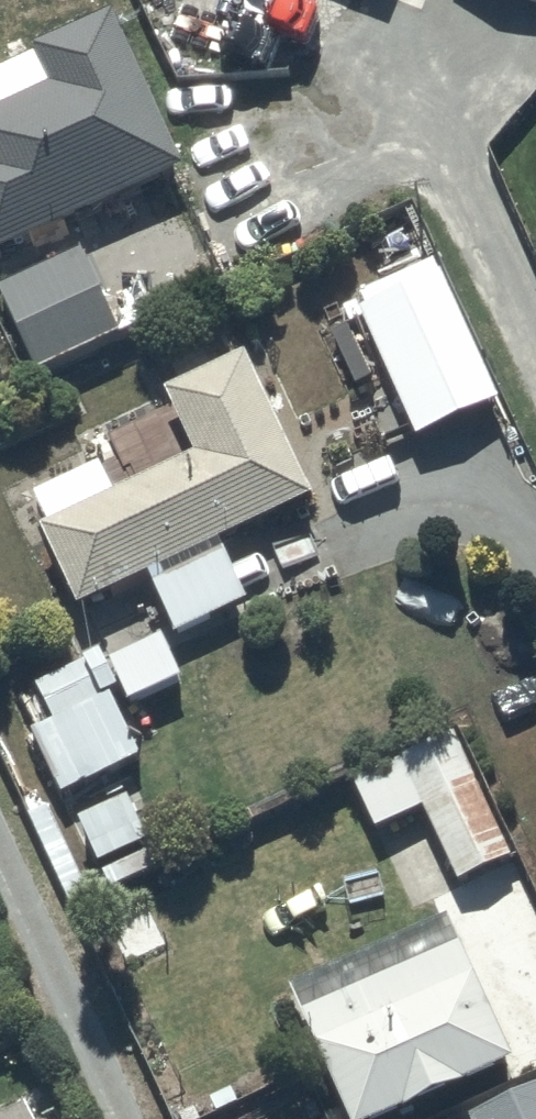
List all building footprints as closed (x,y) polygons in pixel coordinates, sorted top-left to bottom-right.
[(535,10),(535,0),(510,0),(535,10)] [(188,175),(118,21),(34,59),(36,64),(0,80),(0,261),(188,175)] [(0,294),(0,297),(39,383),(125,344),(85,256),(0,294)] [(362,312),(433,470),(514,434),(443,276),(362,312)] [(42,537),(81,619),(149,586),(177,643),(251,607),(243,592),(281,574),(270,552),(233,570),(224,550),(320,504),(250,358),(167,398),(197,462),(117,500),(102,467),(34,499),(50,533),(42,537)] [(8,386),(0,367),(0,390),(8,386)] [(111,670),(124,696),(131,710),(184,685),(166,645),(111,670)] [(55,728),(114,701),(124,696),(111,670),(106,659),(38,691),(55,728)] [(71,798),(115,777),(144,763),(135,743),(157,732),(149,715),(126,726),(114,701),(55,728),(33,739),(62,802),(71,798)] [(424,815),(458,888),(514,863),(458,739),(354,787),(376,837),(424,815)] [(115,777),(71,798),(106,873),(151,852),(115,777)] [(342,1118),(408,1118),(515,1071),(448,921),(286,995),(342,1118)] [(476,1118),(535,1118),(535,1091),(476,1118)] [(26,1110),(8,1118),(31,1118),(26,1110)]
